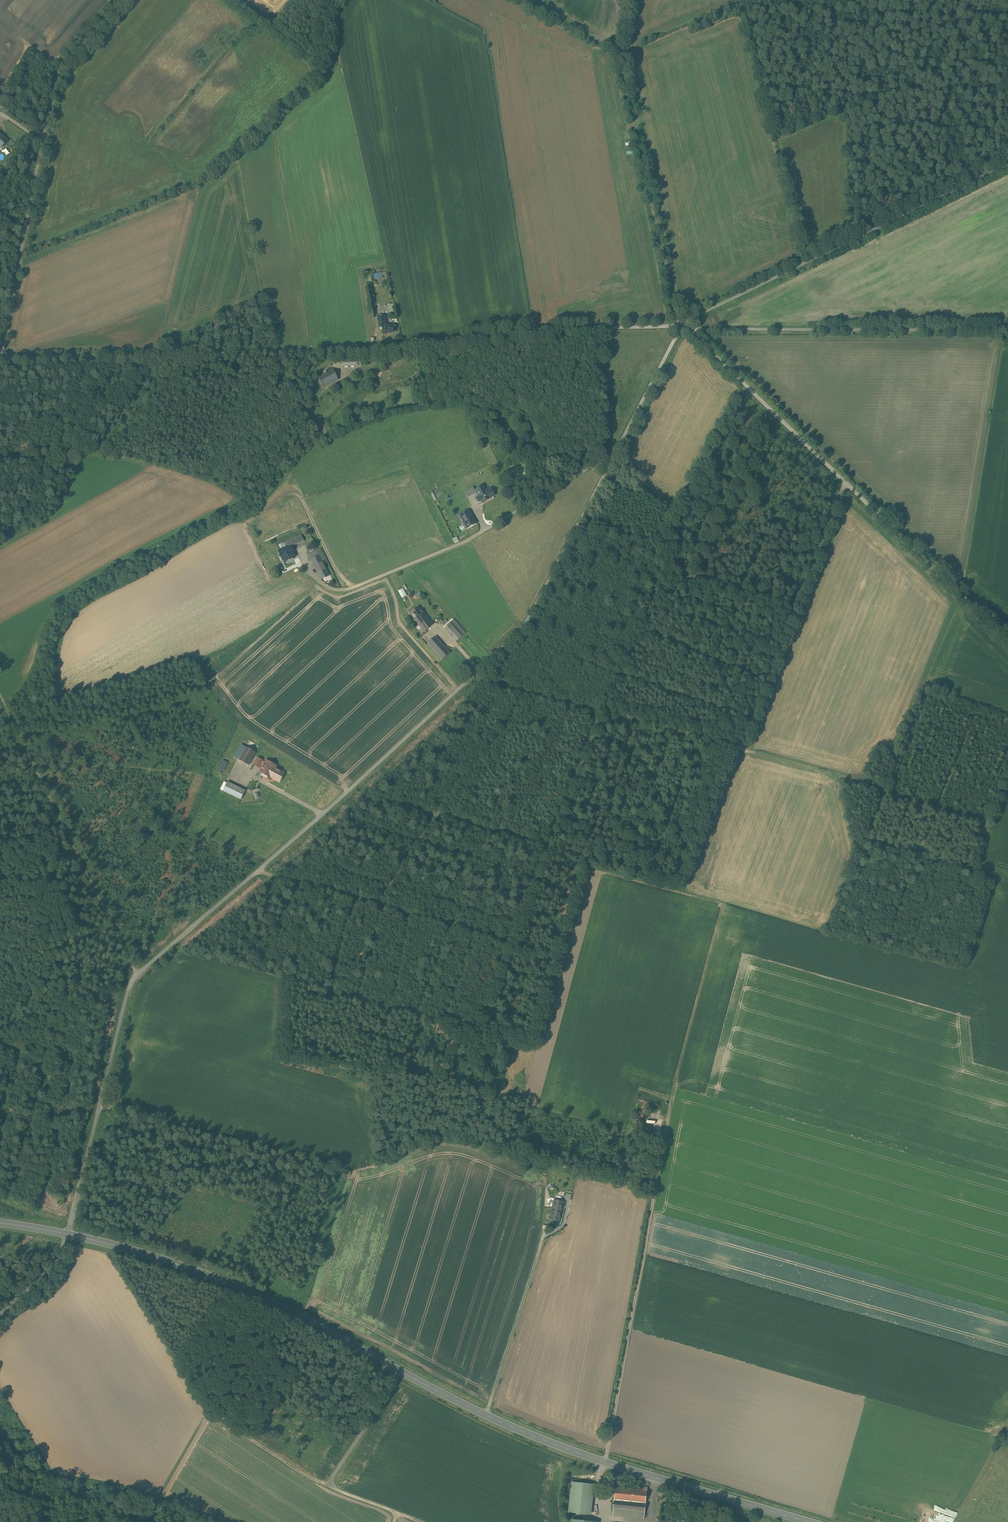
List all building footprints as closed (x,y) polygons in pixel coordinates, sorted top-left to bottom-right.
[(380,329),(382,329),(383,335),(394,333),(393,325),(387,326),(385,315),(378,317),(380,329)] [(341,358),(342,366),(360,365),(360,357),(341,358)] [(319,377),(325,388),(339,381),(333,369),(319,377)] [(303,372),(296,376),(302,385),(308,381),(303,372)] [(304,386),(302,387),(308,398),(310,397),(304,386)] [(491,489),(487,491),(484,485),(476,489),(479,496),(476,497),(478,502),(481,500),(483,503),(491,499),(495,497),(491,489)] [(469,511),(458,516),(465,529),(476,523),(469,511)] [(278,551),(283,562),(295,557),(290,546),(278,551)] [(317,551),(309,555),(320,579),(329,575),(317,551)] [(399,590),(402,598),(408,595),(404,588),(399,590)] [(419,607),(410,614),(423,631),(432,624),(419,607)] [(453,619),(444,628),(456,641),(465,633),(453,619)] [(435,638),(428,644),(441,659),(449,653),(435,638)] [(234,757),(237,759),(248,765),(255,753),(246,747),(241,745),(234,757)] [(263,761),(257,758),(254,765),(259,768),(260,765),(263,761)] [(226,761),(223,760),(217,772),(221,774),(222,771),(221,770),(226,761)] [(263,773),(279,782),(285,773),(276,768),(265,762),(263,767),(262,768),(265,770),(263,773)] [(227,783),(223,791),(241,800),(245,791),(227,782),(227,783)] [(648,1102),(636,1099),(632,1122),(642,1124),(642,1122),(644,1110),(647,1110),(648,1102)] [(563,1202),(554,1200),(551,1213),(560,1215),(563,1202)] [(590,1484),(572,1482),(569,1512),(587,1514),(590,1484)] [(647,1490),(615,1487),(613,1515),(639,1518),(639,1516),(644,1517),(647,1490)]
